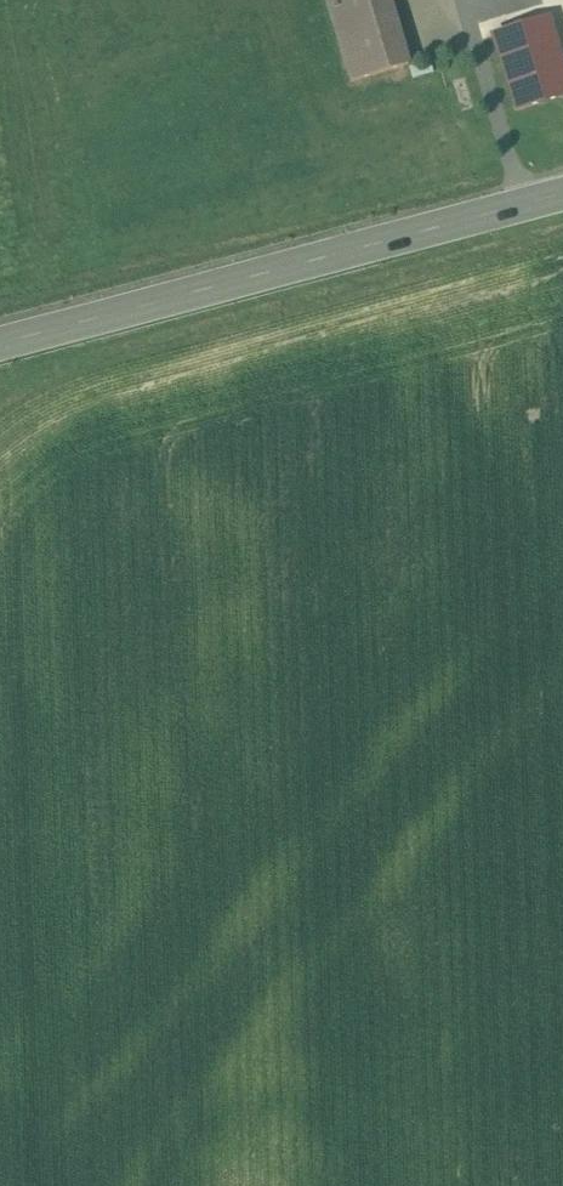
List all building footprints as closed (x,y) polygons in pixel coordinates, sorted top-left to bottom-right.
[(333,90),(394,74),(374,1),(378,0),(308,0),(333,90)] [(476,23),(501,113),(562,96),(562,67),(554,69),(536,6),(476,23)]
